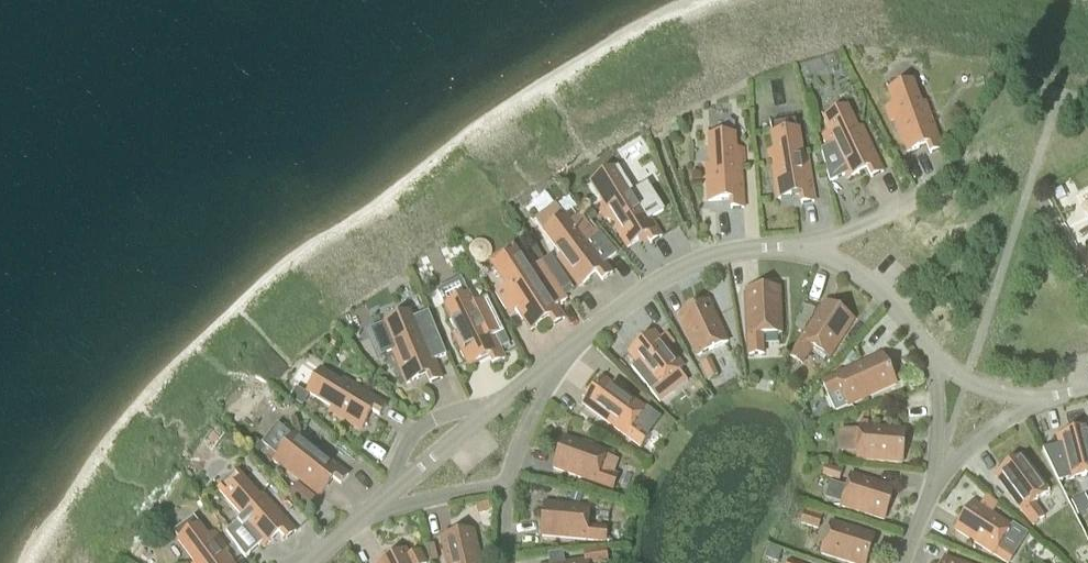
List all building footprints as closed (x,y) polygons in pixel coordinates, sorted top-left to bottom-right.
[(927,145),(930,154),(942,149),(925,102),(921,104),(913,81),(888,90),(893,103),(884,106),(889,120),(894,119),(906,153),(927,145)] [(847,107),(824,118),(830,132),(821,136),(828,150),(833,148),(847,179),(867,169),(871,177),(883,172),(862,127),(858,129),(847,107)] [(770,125),(774,150),(767,151),(769,163),(772,163),(778,199),(800,195),(801,204),(814,202),(806,153),(802,153),(798,130),(796,130),(795,121),(770,125)] [(746,163),(745,148),(736,149),(735,135),(708,136),(710,165),(706,165),(708,201),(730,200),(730,209),(744,208),(741,164),(746,163)] [(618,177),(613,169),(592,183),(604,203),(597,207),(605,219),(608,218),(627,248),(646,236),(650,243),(662,236),(650,218),(663,210),(648,186),(632,197),(619,176),(618,177)] [(1067,199),(1061,188),(1051,193),(1057,204),(1067,199)] [(561,255),(557,257),(579,287),(597,274),(602,281),(613,273),(604,262),(618,252),(600,234),(597,236),(580,214),(569,222),(565,216),(544,232),(561,255)] [(541,261),(565,296),(575,290),(550,255),(541,261)] [(553,326),(565,318),(538,277),(534,279),(521,259),(498,273),(514,297),(510,300),(530,330),(549,318),(553,326)] [(780,288),(745,290),(749,356),(764,355),(763,334),(782,333),(780,288)] [(473,304),(468,294),(444,306),(457,332),(453,334),(469,366),(489,357),(492,365),(504,359),(499,349),(494,336),(504,332),(487,298),(473,304)] [(697,356),(728,342),(709,301),(678,315),(697,356)] [(854,320),(825,301),(789,357),(802,366),(814,348),(829,358),(854,320)] [(430,384),(442,378),(423,333),(419,334),(410,312),(385,322),(396,349),(392,350),(406,384),(427,375),(430,384)] [(668,348),(675,343),(667,332),(660,338),(655,331),(628,353),(656,388),(651,392),(660,402),(673,392),(664,382),(678,370),(683,367),(668,348)] [(494,336),(499,349),(509,344),(503,332),(494,336)] [(896,385),(882,354),(821,381),(828,396),(840,390),(848,407),(896,385)] [(700,365),(707,381),(718,376),(711,360),(700,365)] [(379,416),(386,404),(344,379),(342,382),(321,370),(307,392),(332,407),(329,411),(360,430),(372,411),(379,416)] [(603,377),(583,405),(640,447),(648,435),(634,424),(646,409),(642,406),(647,399),(640,394),(635,401),(603,377)] [(902,463),(905,429),(860,425),(857,459),(902,463)] [(1087,475),(1087,428),(1057,437),(1068,480),(1087,475)] [(341,485),(349,474),(296,432),(274,460),(320,496),(334,479),(341,485)] [(565,436),(553,468),(613,490),(619,475),(601,468),(607,451),(565,436)] [(262,444),(255,439),(250,446),(258,453),(264,446),(262,444)] [(1022,455),(995,475),(1033,526),(1045,517),(1034,502),(1049,491),(1022,455)] [(246,463),(238,471),(245,478),(253,470),(246,463)] [(843,470),(826,465),(822,476),(839,482),(843,470)] [(260,497),(244,479),(243,479),(237,473),(218,489),(243,518),(239,520),(226,532),(245,558),(261,544),(264,548),(280,533),(286,540),(296,531),(263,494),(260,497)] [(884,520),(894,488),(851,474),(841,506),(884,520)] [(297,485),(290,495),(307,508),(315,498),(297,485)] [(992,513),(997,504),(985,496),(979,505),(973,501),(955,530),(1006,562),(1008,562),(1013,555),(998,545),(1011,525),(992,513)] [(1083,497),(1072,502),(1078,514),(1087,510),(1087,507),(1083,497)] [(489,500),(475,504),(478,513),(492,509),(489,500)] [(544,502),(541,536),(606,542),(607,527),(588,525),(589,506),(544,502)] [(818,530),(824,513),(805,507),(800,525),(818,530)] [(217,541),(214,544),(194,517),(174,532),(179,539),(178,540),(195,562),(233,562),(217,541)] [(874,535),(831,521),(821,554),(849,562),(866,562),(874,535)] [(474,530),(441,538),(446,562),(481,562),(474,530)] [(427,544),(431,562),(438,560),(434,543),(427,544)] [(771,547),(768,546),(764,558),(765,558),(778,562),(782,550),(771,547)] [(407,549),(379,562),(413,562),(407,549)]
